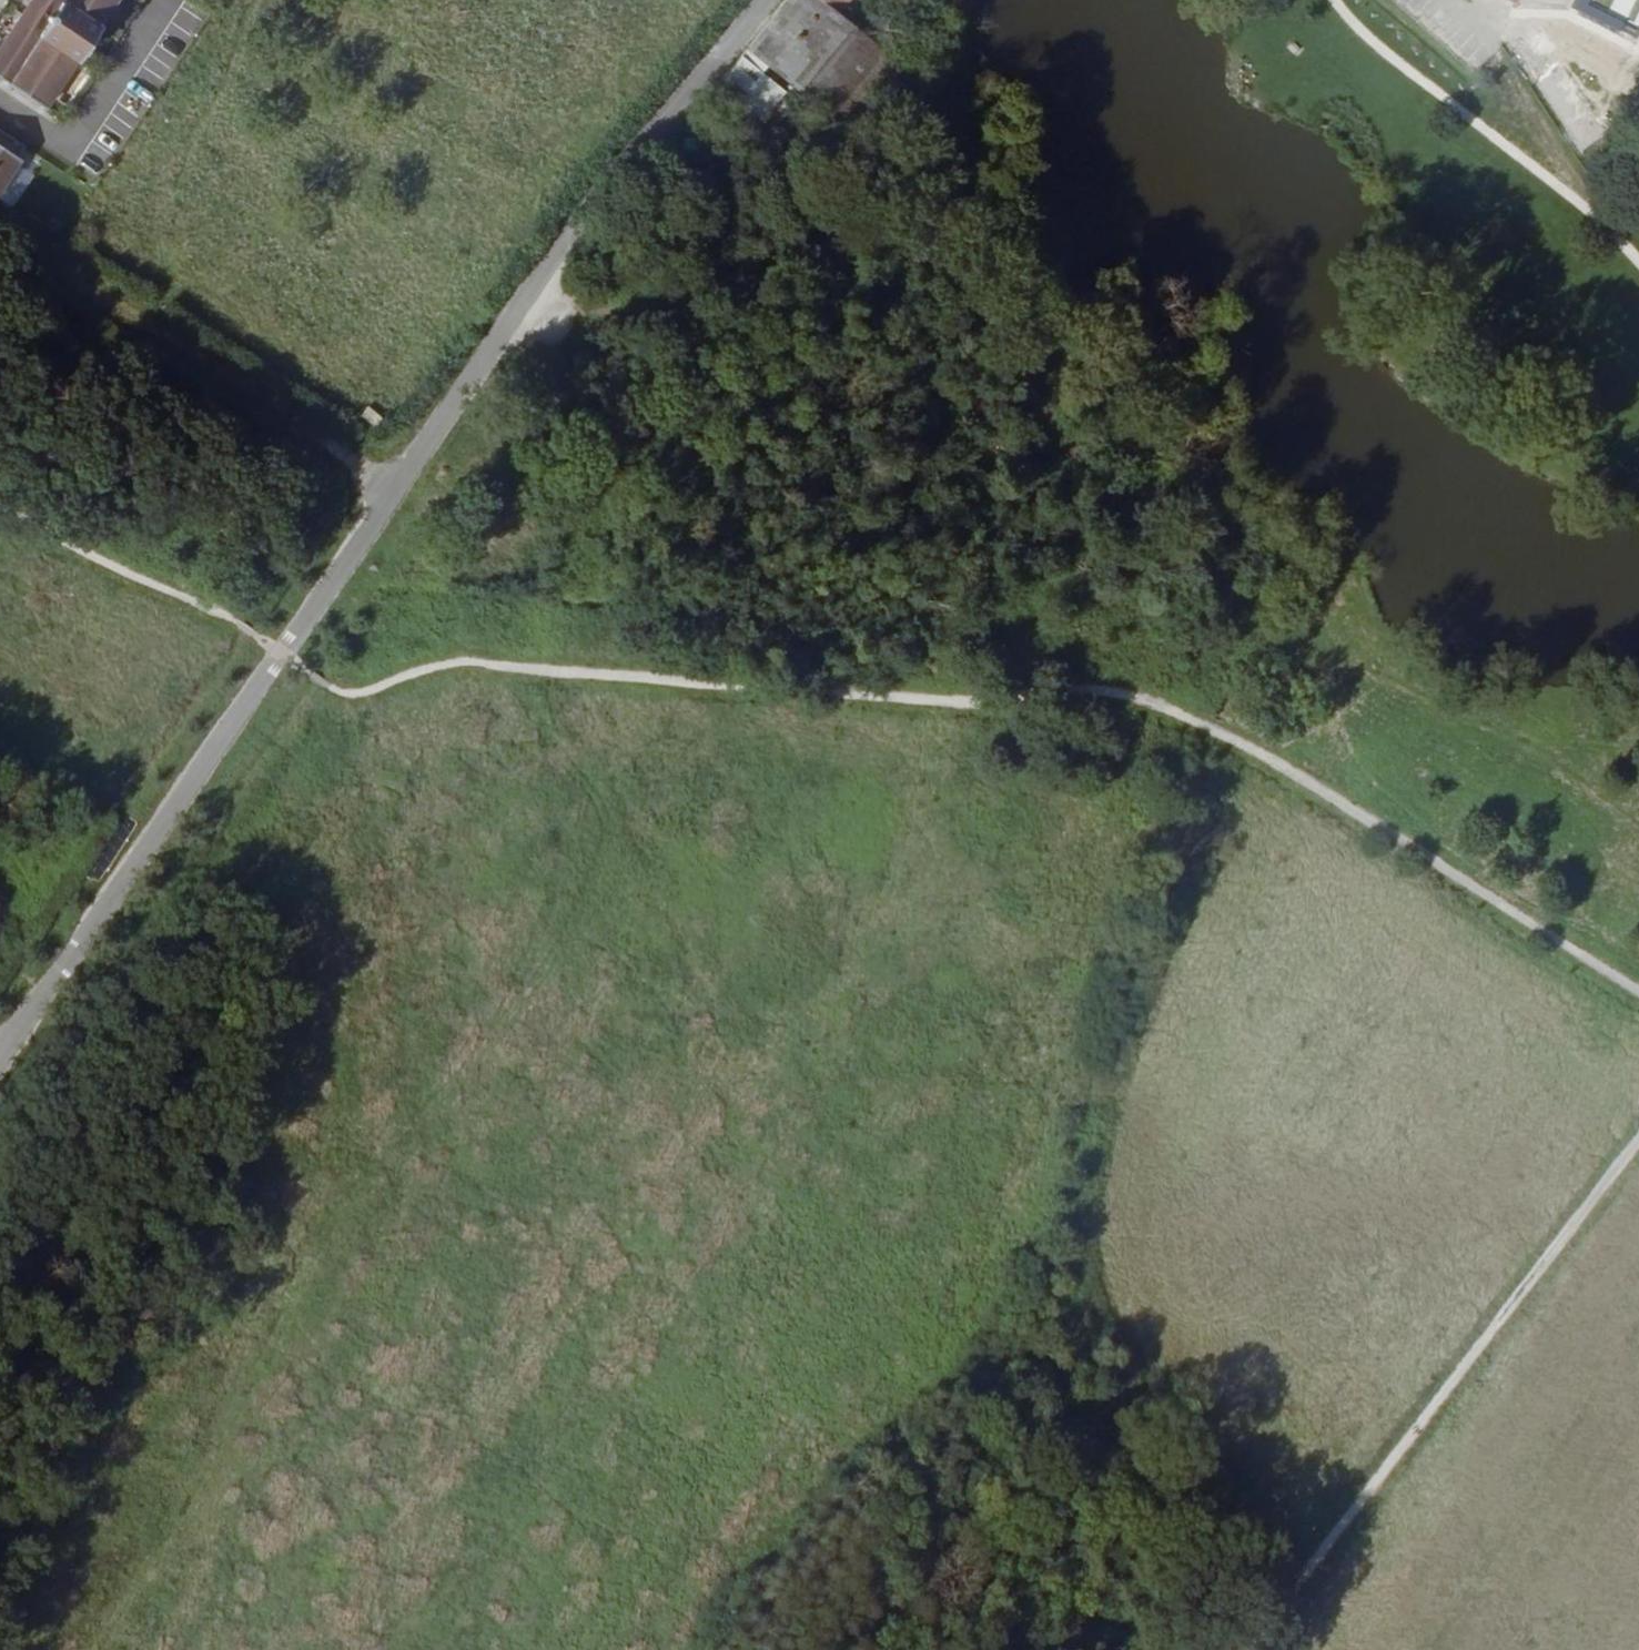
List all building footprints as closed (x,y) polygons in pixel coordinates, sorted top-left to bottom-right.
[(0,43),(0,76),(43,104),(112,0),(29,0),(0,43)] [(708,93),(753,128),(785,88),(757,65),(765,54),(868,141),(920,83),(858,27),(881,0),(786,0),(708,93)] [(785,88),(753,128),(757,132),(762,135),(794,95),(785,88)] [(0,130),(0,185),(24,146),(0,130)] [(23,169),(5,194),(15,202),(33,177),(23,169)]
